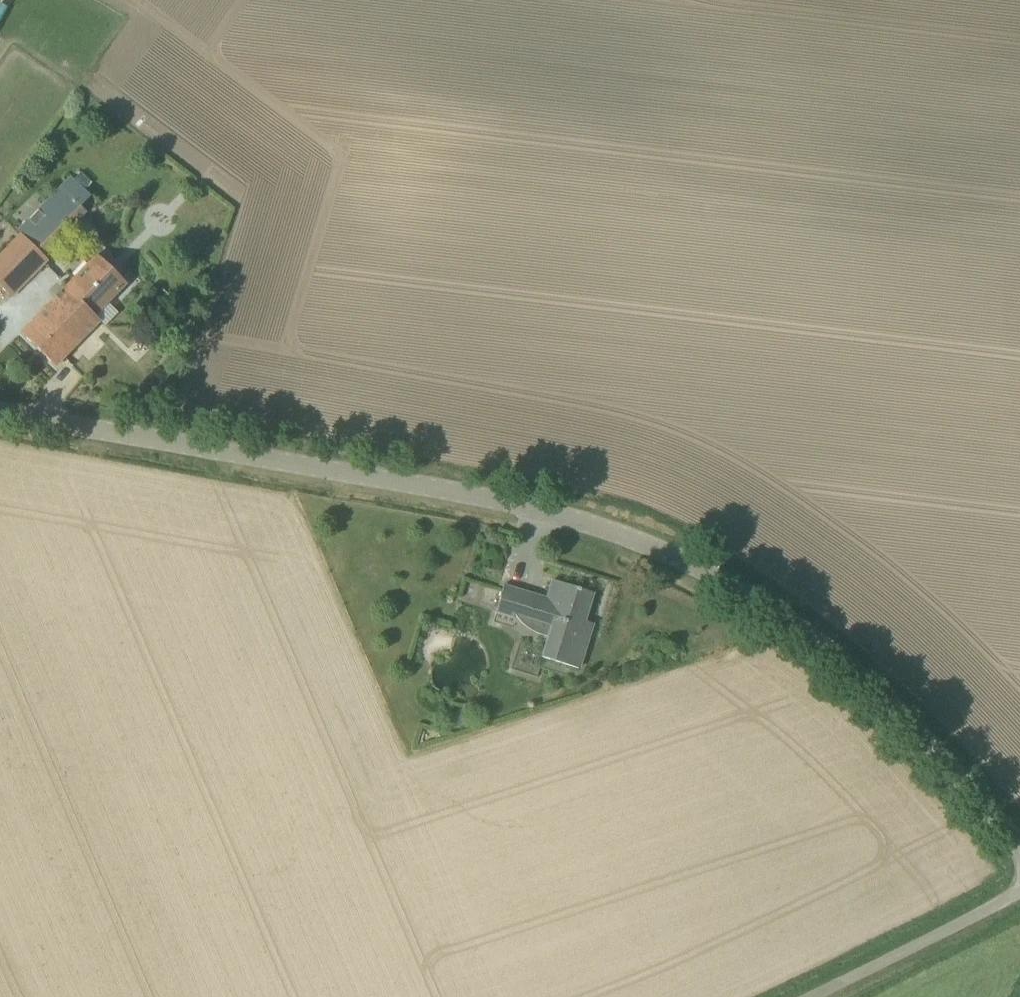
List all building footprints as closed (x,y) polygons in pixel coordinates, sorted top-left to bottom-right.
[(17,240),(0,257),(0,286),(11,298),(49,259),(45,255),(86,214),(79,208),(91,196),(71,176),(17,230),(22,234),(17,240)] [(56,367),(100,321),(95,316),(127,284),(96,255),(21,333),(56,367)] [(585,622),(594,593),(553,580),(547,599),(504,586),(496,614),(552,631),(544,658),(580,669),(594,625),(585,622)] [(469,721),(462,708),(449,715),(456,728),(469,721)]
